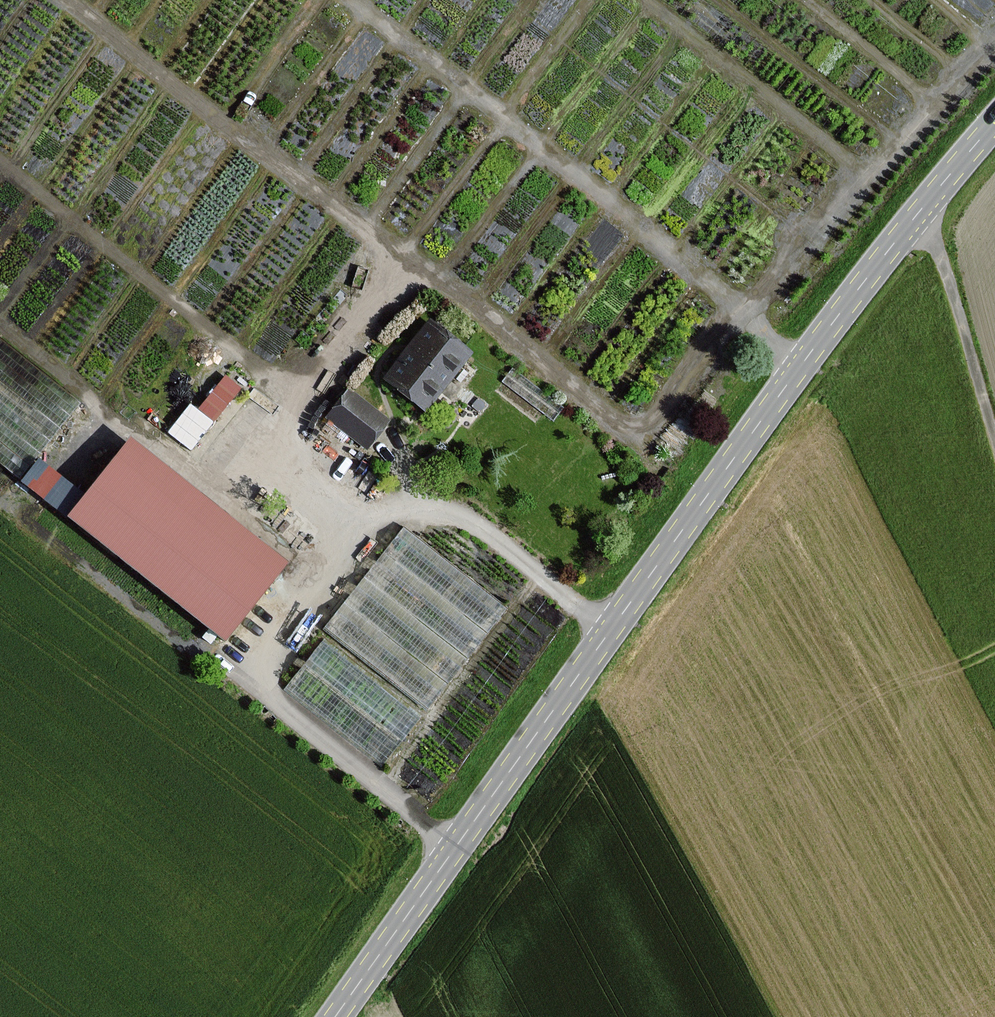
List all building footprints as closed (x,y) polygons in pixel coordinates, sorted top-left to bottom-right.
[(430,323),(388,379),(426,408),(468,353),(430,323)] [(197,404),(189,398),(167,427),(192,447),(243,381),(226,368),(197,404)] [(349,391),(328,418),(367,448),(388,420),(349,391)] [(137,435),(74,512),(229,640),(292,564),(137,435)] [(385,764),(508,602),(403,523),(280,684),(385,764)]
